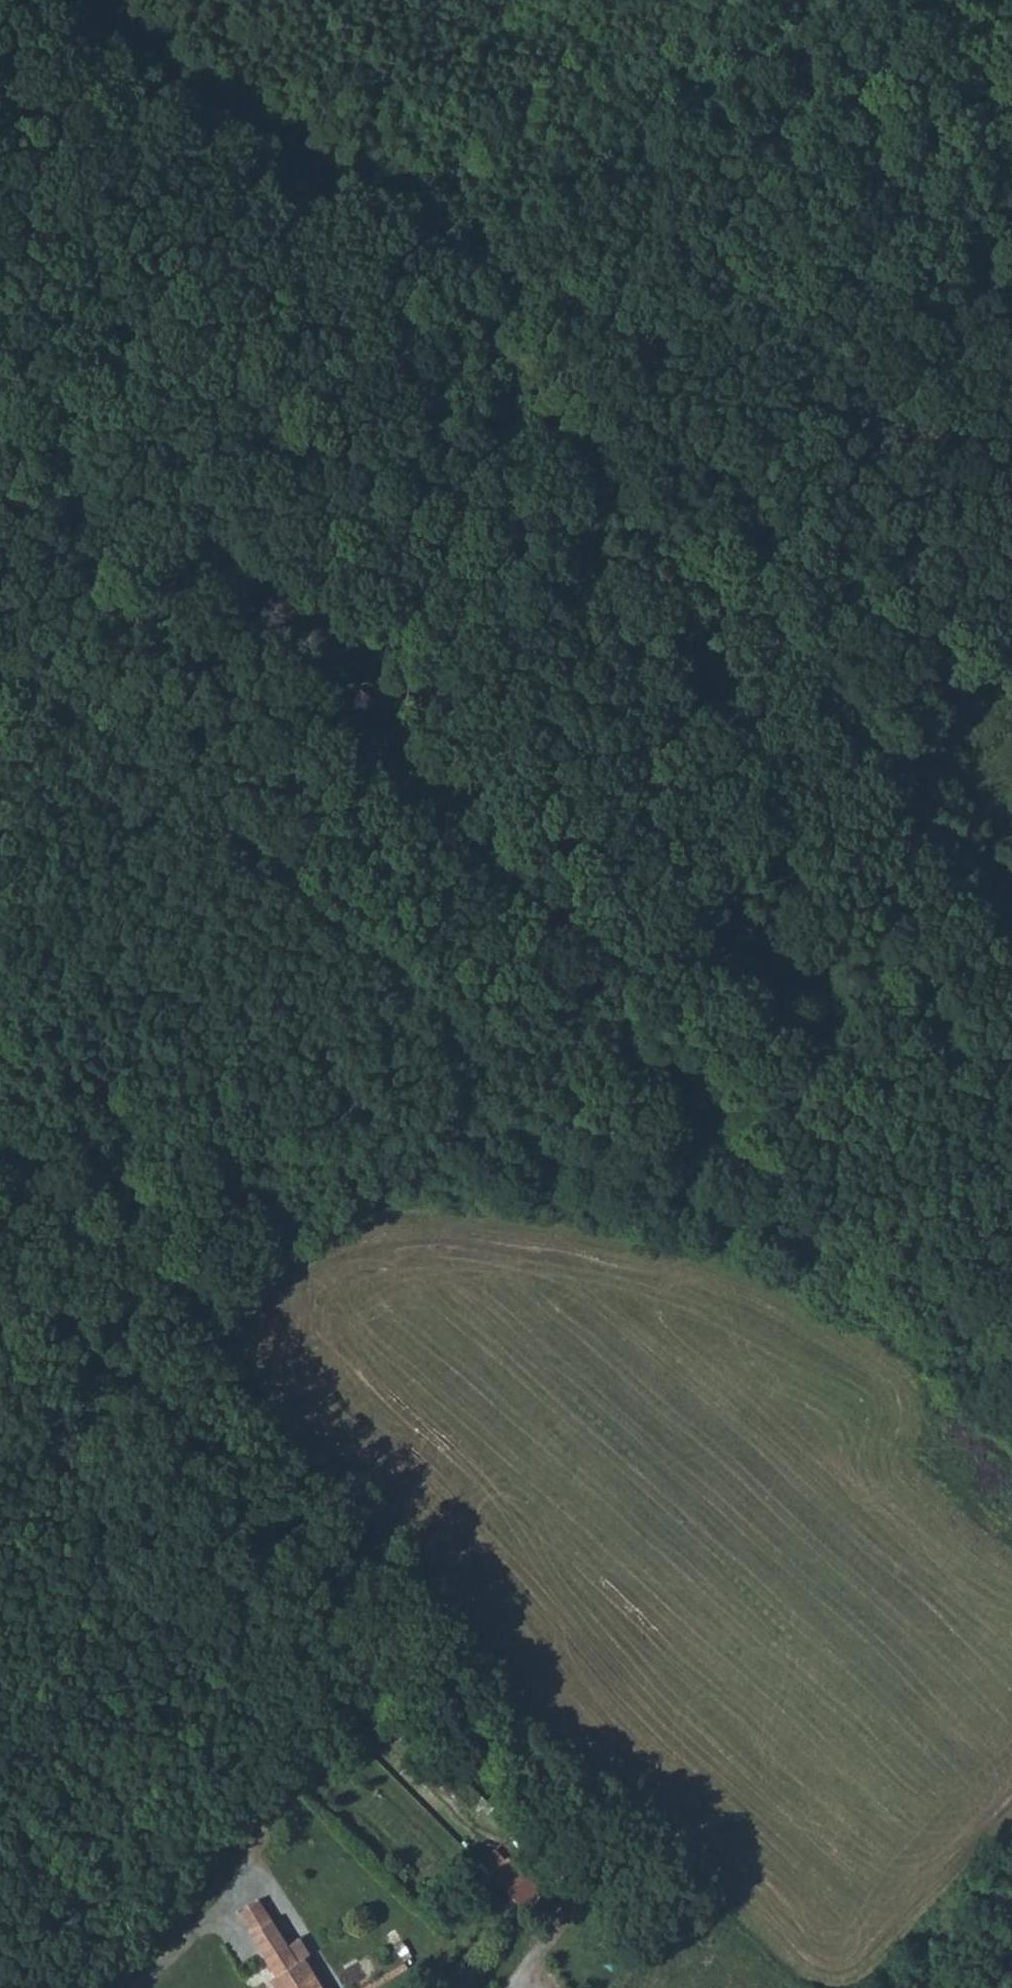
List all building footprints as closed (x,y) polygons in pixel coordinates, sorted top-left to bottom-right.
[(504,1848),(502,1850),(520,1869),(523,1866),(504,1848)] [(520,1869),(502,1850),(490,1861),(509,1879),(520,1869)] [(251,1920),(273,1905),(264,1893),(242,1908),(251,1920)] [(273,1905),(251,1920),(278,1959),(270,1965),(286,1987),(336,1987),(305,1942),(300,1945),(273,1905)]
